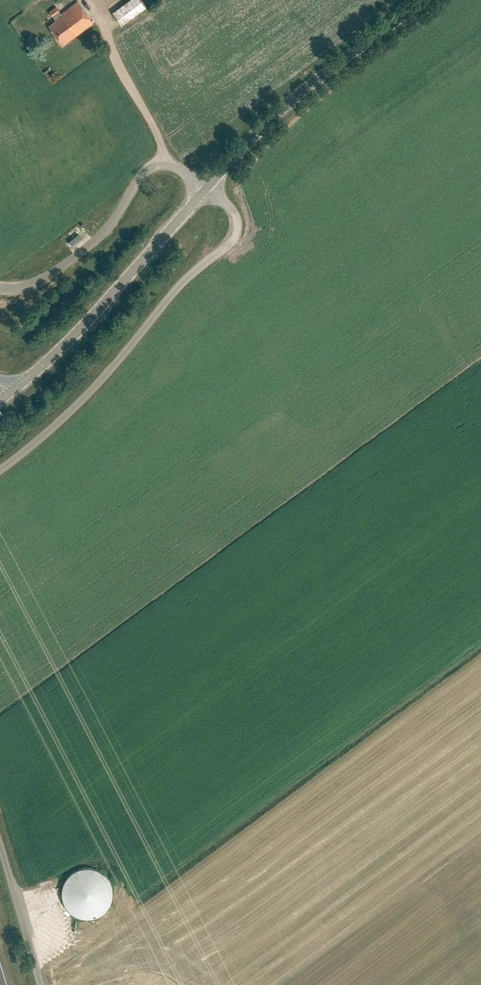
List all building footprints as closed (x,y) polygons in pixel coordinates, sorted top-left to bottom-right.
[(113,9),(121,24),(148,9),(143,0),(129,0),(113,9)] [(62,14),(56,6),(49,11),(56,20),(49,25),(63,45),(93,23),(78,2),(62,14)] [(114,898),(114,897),(114,893),(113,888),(110,883),(107,880),(103,877),(99,875),(94,874),(89,874),(85,875),(80,876),(77,879),(73,882),(71,884),(69,889),(68,894),(67,898),(68,903),(69,907),(72,911),(75,914),(78,917),(82,919),(85,920),(89,921),(93,921),(97,920),(101,919),(105,916),(108,913),(111,910),(113,906),(114,902),(114,898)]
